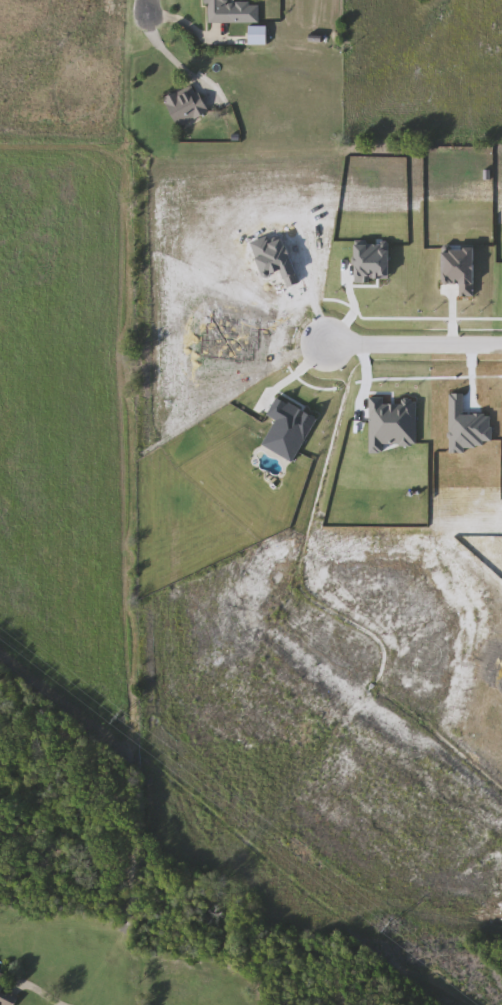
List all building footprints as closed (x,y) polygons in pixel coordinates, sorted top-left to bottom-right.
[(206,23),(206,0),(231,0),(231,5),(239,5),(239,23),(206,23)] [(165,99),(195,84),(209,113),(179,128),(165,99)] [(8,974),(0,994),(0,971),(8,974)]
